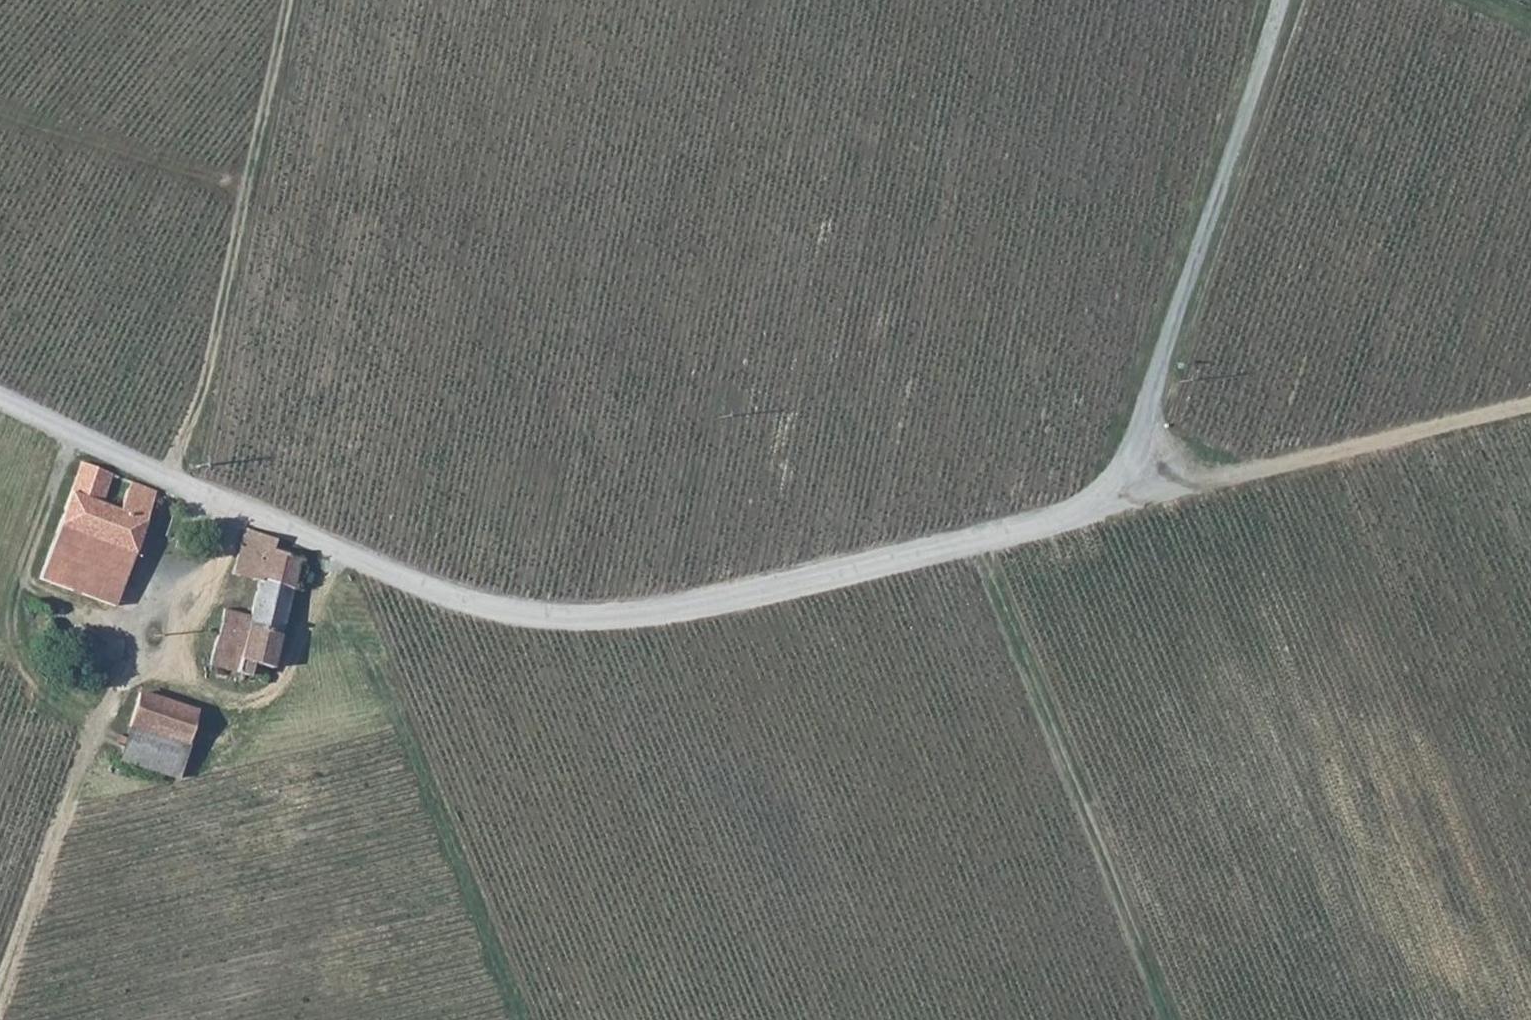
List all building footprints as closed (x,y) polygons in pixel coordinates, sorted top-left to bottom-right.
[(66,656),(64,662),(103,678),(116,643),(77,626),(90,592),(103,598),(128,539),(139,542),(157,496),(131,486),(120,514),(103,508),(113,478),(88,468),(66,529),(77,533),(58,581),(52,579),(37,615),(52,621),(48,635),(37,633),(33,643),(66,656)] [(172,590),(150,652),(172,662),(176,650),(261,681),(304,563),(277,552),(280,537),(248,524),(233,568),(258,577),(244,615),(172,590)] [(129,718),(178,735),(188,705),(139,689),(129,718)]
